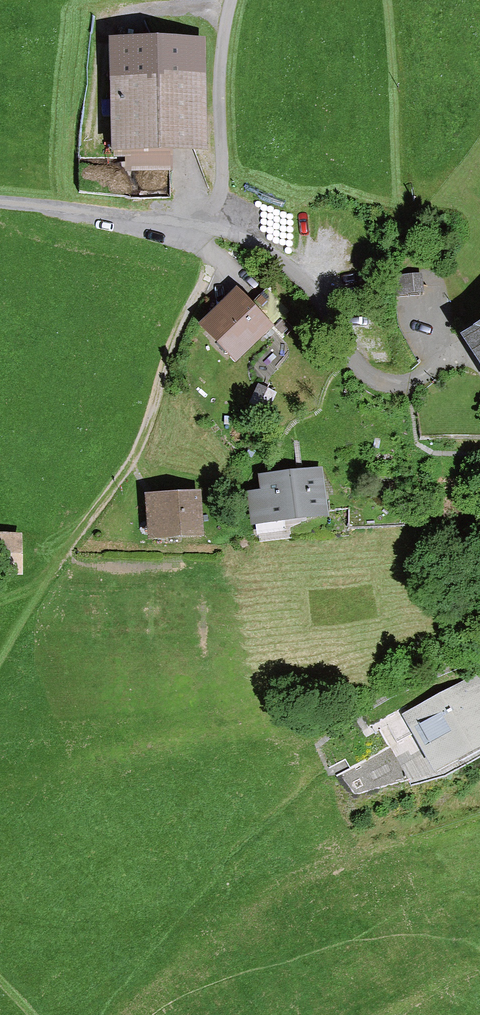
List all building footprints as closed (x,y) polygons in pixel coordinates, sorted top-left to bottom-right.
[(118,164),(127,164),(128,177),(175,175),(175,162),(211,160),(208,82),(197,82),(196,45),(148,47),(150,84),(114,86),(118,164)] [(425,296),(424,277),(394,279),(395,298),(425,296)] [(265,278),(247,296),(268,317),(286,299),(265,278)] [(247,296),(238,287),(199,326),(236,362),(275,324),(268,317),(247,296)] [(470,355),(479,372),(479,349),(470,355)] [(251,498),(256,533),(332,523),(325,472),(262,480),(264,496),(251,498)] [(153,551),(209,546),(205,497),(149,502),(153,551)] [(25,537),(0,537),(0,581),(25,581),(25,537)] [(479,767),(479,678),(479,677),(404,720),(443,788),(479,767)] [(351,793),(411,778),(391,744),(340,775),(351,793)]
